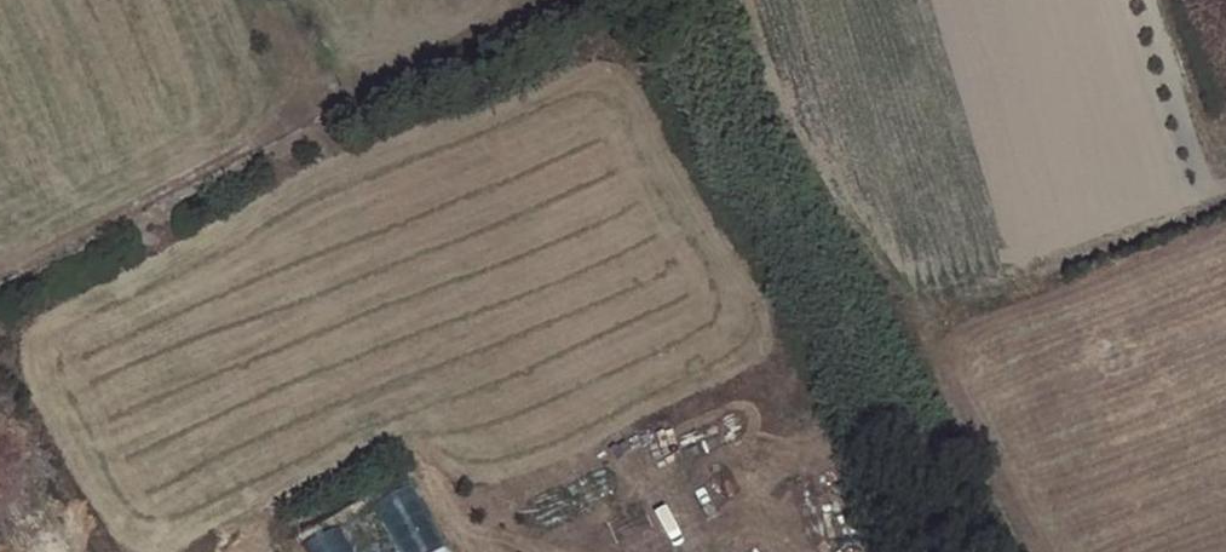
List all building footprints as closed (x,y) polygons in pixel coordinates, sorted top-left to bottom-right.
[(352,520),(312,539),(319,551),(368,551),(352,520)]
